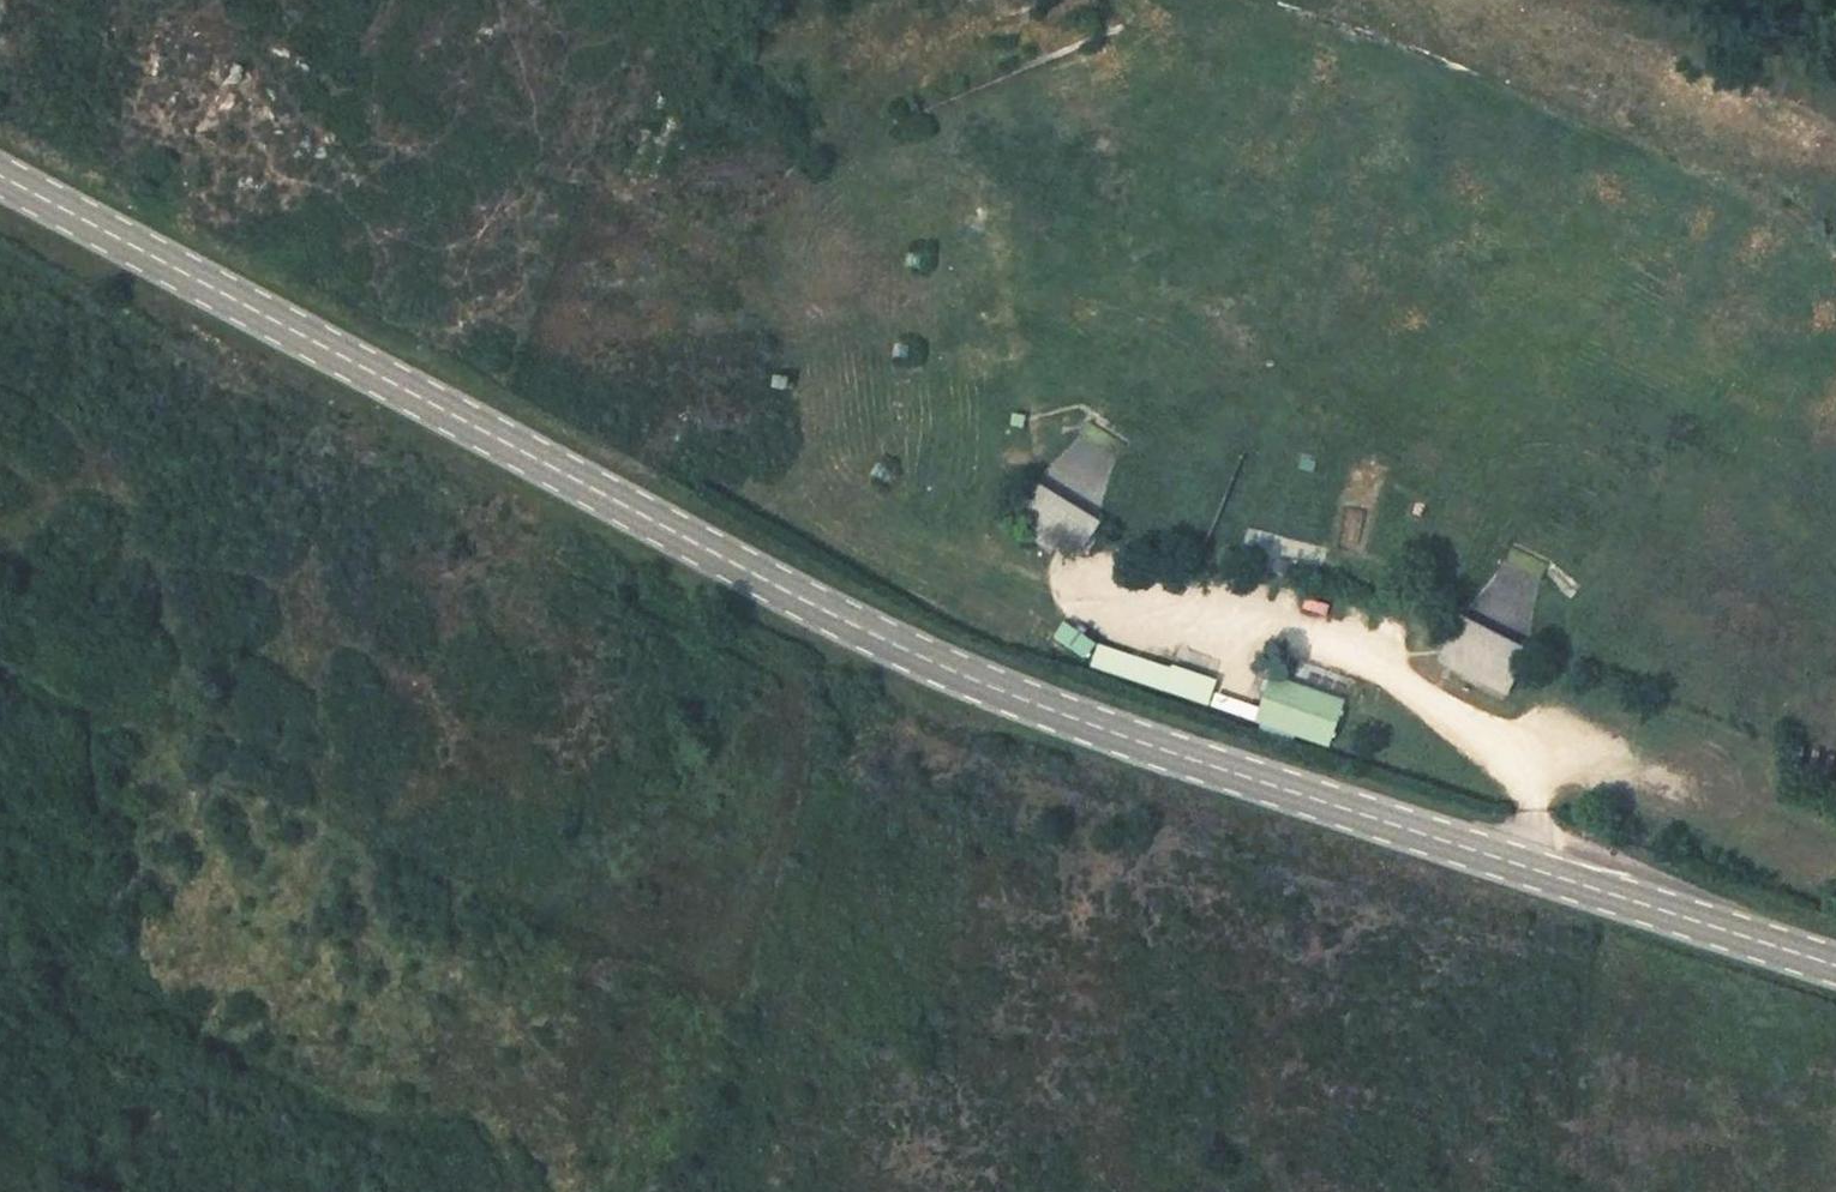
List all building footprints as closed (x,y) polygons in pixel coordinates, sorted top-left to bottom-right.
[(1332,747),(1346,699),(1269,676),(1259,710),(1216,697),(1212,711),(1332,747)]
